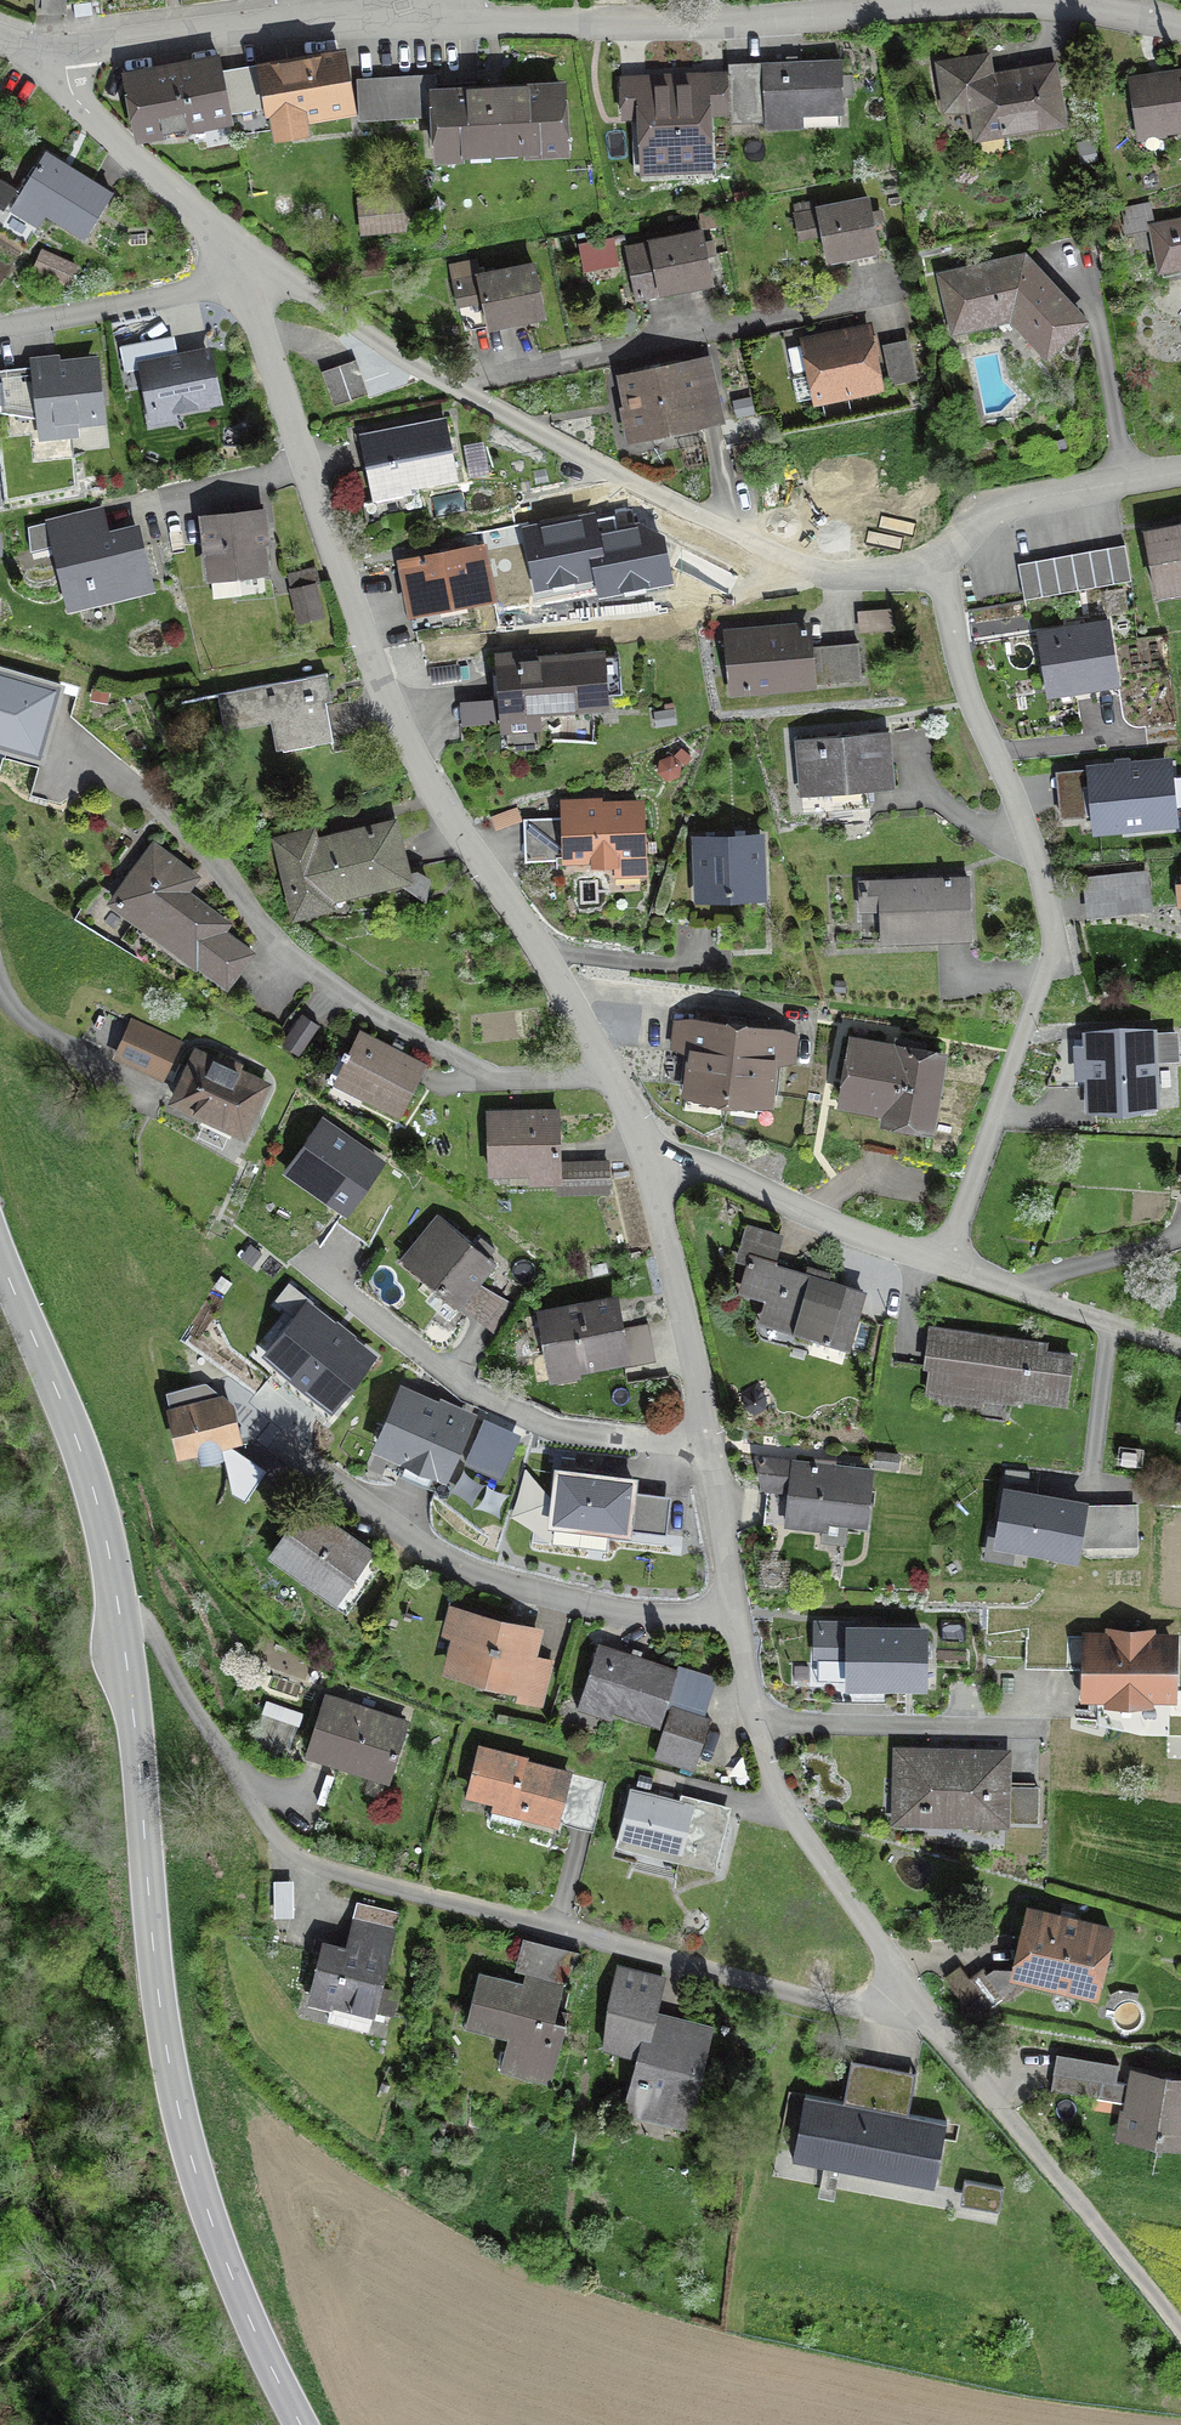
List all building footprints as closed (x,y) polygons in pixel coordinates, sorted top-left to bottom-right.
[(63,0),(40,0),(40,15),(63,14),(63,0)] [(88,17),(86,7),(71,8),(73,19),(88,17)] [(263,75),(222,82),(228,115),(269,108),(272,130),(303,125),(301,116),(346,109),(338,58),(262,70),(263,75)] [(1051,70),(979,82),(975,60),(937,66),(944,112),(972,112),(977,138),(1060,124),(1051,70)] [(229,120),(228,115),(222,82),(218,63),(126,79),(138,138),(229,120)] [(838,63),(762,66),(765,130),(838,127),(838,115),(840,115),(838,63)] [(1152,79),(1152,78),(1129,81),(1138,140),(1139,140),(1138,132),(1159,129),(1159,133),(1180,129),(1180,75),(1152,79)] [(750,76),(702,78),(704,114),(752,113),(750,76)] [(432,81),(356,85),(358,122),(434,117),(436,160),(462,158),(462,151),(536,147),(537,154),(562,152),(559,90),(433,96),(432,81)] [(644,169),(701,166),(698,87),(644,90),(646,141),(643,141),(638,147),(639,164),(644,169)] [(81,241),(110,195),(44,155),(9,212),(36,228),(43,217),(81,241)] [(362,233),(400,230),(397,199),(360,202),(362,233)] [(815,212),(825,260),(876,250),(866,202),(815,212)] [(1159,271),(1180,267),(1180,223),(1152,229),(1148,208),(1120,213),(1124,233),(1151,229),(1159,271)] [(660,293),(709,283),(699,235),(640,247),(640,249),(627,251),(637,302),(661,297),(660,293)] [(40,273),(66,285),(73,269),(47,258),(40,273)] [(1044,357),(1081,323),(1022,259),(940,278),(952,333),(1016,318),(1048,352),(1044,356),(1044,357)] [(481,301),(486,328),(541,317),(532,268),(477,279),(477,281),(453,286),(457,306),(481,301)] [(816,400),(875,387),(864,334),(805,346),(816,400)] [(890,384),(913,379),(905,344),(883,348),(890,384)] [(96,357),(30,364),(37,428),(103,421),(96,357)] [(207,357),(141,370),(149,412),(173,408),(174,413),(193,409),(192,404),(215,399),(207,357)] [(366,396),(354,361),(320,373),(332,408),(366,396)] [(627,438),(695,423),(717,419),(706,364),(623,381),(629,410),(622,412),(627,438)] [(444,424),(359,440),(370,494),(454,477),(444,424)] [(238,511),(238,517),(202,521),(208,576),(261,571),(259,546),(264,546),(260,509),(238,511)] [(535,601),(597,588),(590,558),(604,555),(597,521),(595,512),(521,527),(535,601)] [(123,581),(144,576),(133,532),(97,540),(91,514),(28,530),(30,552),(30,550),(57,544),(69,594),(91,589),(94,602),(126,594),(123,581)] [(614,517),(597,521),(604,555),(590,558),(597,588),(599,599),(674,583),(664,537),(640,526),(617,532),(614,517)] [(1143,535),(1155,596),(1180,591),(1180,527),(1143,535)] [(1023,562),(1030,600),(1129,582),(1122,544),(1023,562)] [(481,547),(399,563),(408,609),(466,598),(467,603),(465,604),(465,606),(492,601),(481,547)] [(287,578),(298,622),(319,617),(312,587),(316,586),(312,572),(287,578)] [(1123,610),(1121,592),(1112,593),(1114,611),(1123,610)] [(888,631),(886,612),(859,614),(860,633),(888,631)] [(1071,683),(1114,677),(1106,625),(1037,636),(1046,695),(1073,691),(1071,683)] [(731,692),(810,686),(805,629),(726,636),(731,692)] [(823,684),(859,681),(856,645),(820,648),(823,684)] [(530,657),(498,660),(504,732),(534,730),(533,711),(602,706),(599,659),(531,664),(530,657)] [(281,753),(331,743),(324,703),(322,703),(317,679),(325,677),(325,675),(216,695),(222,724),(275,714),(281,753)] [(104,703),(106,692),(92,689),(90,700),(104,703)] [(865,792),(891,789),(886,733),(795,741),(799,788),(864,782),(865,792)] [(1169,825),(1164,764),(1091,771),(1097,832),(1169,825)] [(1059,808),(1060,820),(1078,818),(1077,806),(1059,808)] [(637,807),(564,810),(566,859),(592,858),(592,866),(613,866),(614,876),(639,875),(637,807)] [(324,899),(404,880),(391,827),(311,846),(309,835),(277,843),(295,915),(326,907),(324,899)] [(757,840),(696,842),(698,897),(759,895),(757,840)] [(224,985),(246,955),(217,934),(223,926),(180,894),(191,879),(152,850),(112,904),(224,985)] [(1141,876),(1120,878),(1124,912),(1145,910),(1141,876)] [(881,945),(883,945),(968,941),(965,878),(858,882),(859,912),(879,912),(881,945)] [(316,1027),(302,1017),(282,1045),(296,1055),(316,1027)] [(734,1029),(693,1024),(685,1093),(726,1098),(734,1029)] [(1160,1104),(1157,1024),(1084,1027),(1084,1040),(1074,1041),(1075,1082),(1086,1082),(1087,1107),(1160,1104)] [(131,1025),(116,1058),(160,1078),(175,1045),(131,1025)] [(775,1034),(734,1029),(726,1098),(767,1103),(775,1034)] [(363,1098),(398,1117),(423,1067),(357,1033),(330,1086),(361,1102),(363,1098)] [(927,1127),(929,1118),(940,1056),(920,1052),(921,1045),(896,1040),(894,1050),(851,1042),(840,1103),(899,1113),(906,1124),(927,1127)] [(172,1103),(241,1135),(263,1087),(235,1074),(238,1067),(228,1062),(225,1069),(195,1055),(172,1103)] [(557,1194),(606,1192),(605,1164),(557,1166),(556,1115),(486,1117),(488,1173),(530,1171),(530,1186),(557,1185),(557,1194)] [(372,1159),(319,1123),(291,1164),(344,1200),(372,1159)] [(435,1288),(457,1306),(493,1264),(437,1217),(413,1245),(430,1259),(420,1270),(438,1285),(435,1288)] [(768,1326),(847,1349),(862,1299),(837,1291),(838,1287),(772,1268),(773,1264),(748,1256),(740,1284),(777,1295),(768,1326)] [(604,1264),(589,1267),(591,1277),(606,1274),(604,1264)] [(376,1352),(305,1296),(259,1354),(331,1410),(376,1352)] [(551,1372),(622,1359),(611,1303),(580,1307),(580,1309),(541,1316),(551,1372)] [(1040,1351),(1041,1344),(930,1329),(924,1366),(930,1366),(926,1393),(1009,1405),(1010,1396),(1062,1404),(1069,1355),(1040,1351)] [(466,1421),(403,1394),(380,1449),(443,1476),(466,1421)] [(223,1400),(168,1411),(178,1455),(196,1451),(198,1464),(222,1459),(219,1446),(237,1442),(231,1414),(226,1415),(223,1400)] [(521,1432),(484,1417),(465,1460),(502,1476),(521,1432)] [(878,1455),(876,1467),(895,1469),(896,1457),(878,1455)] [(561,1456),(553,1522),(645,1532),(650,1494),(633,1492),(635,1479),(572,1472),(574,1458),(561,1456)] [(761,1488),(762,1488),(788,1491),(784,1526),(821,1530),(819,1542),(842,1544),(844,1523),(863,1525),(869,1472),(755,1459),(761,1488)] [(1083,1501),(998,1487),(988,1545),(1073,1559),(1083,1501)] [(270,1553),(333,1597),(349,1609),(380,1565),(302,1509),(270,1553)] [(449,1672),(518,1689),(533,1632),(464,1615),(449,1672)] [(926,1691),(925,1629),(816,1631),(817,1693),(926,1691)] [(1111,1641),(1087,1640),(1086,1695),(1110,1695),(1109,1701),(1144,1702),(1144,1696),(1168,1697),(1169,1642),(1146,1641),(1146,1635),(1111,1634),(1111,1641)] [(658,1725),(675,1672),(597,1647),(580,1700),(658,1725)] [(323,1699),(305,1752),(387,1778),(404,1726),(323,1699)] [(707,1722),(669,1709),(654,1756),(692,1768),(707,1722)] [(520,1815),(553,1824),(565,1776),(524,1765),(525,1762),(481,1750),(469,1795),(493,1801),(488,1819),(517,1827),(520,1815)] [(895,1820),(1035,1823),(1036,1788),(1003,1788),(1003,1756),(897,1754),(895,1820)] [(728,1816),(626,1793),(614,1843),(716,1867),(728,1816)] [(291,1918),(290,1882),(271,1882),(272,1918),(291,1918)] [(344,1951),(320,1945),(307,1997),(390,2017),(396,1994),(378,1989),(397,1914),(364,1906),(359,1925),(361,1925),(356,1944),(346,1941),(344,1951)] [(1109,1934),(1028,1915),(1013,1973),(1092,1992),(1100,1962),(1102,1962),(1109,1934)] [(647,2013),(656,1977),(616,1967),(607,2003),(602,2049),(636,2057),(622,2113),(684,2129),(710,2029),(681,2021),(679,2027),(648,2019),(649,2013),(647,2013)] [(1003,1998),(981,1969),(967,1980),(958,1968),(943,1978),(965,2007),(979,1996),(988,2009),(1003,1998)] [(536,1979),(534,1988),(477,1974),(463,2027),(465,2027),(466,2025),(506,2036),(497,2071),(548,2084),(563,2024),(552,2021),(561,1986),(536,1979)] [(906,2115),(908,2106),(883,2101),(889,2069),(849,2061),(841,2103),(802,2095),(790,2160),(932,2187),(945,2123),(906,2115)] [(1097,2099),(1100,2081),(1052,2073),(1049,2091),(1097,2099)] [(1163,2080),(1162,2086),(1132,2082),(1124,2133),(1180,2142),(1180,2083),(1163,2080)] [(982,2185),(977,2209),(997,2213),(1002,2189),(982,2185)]
